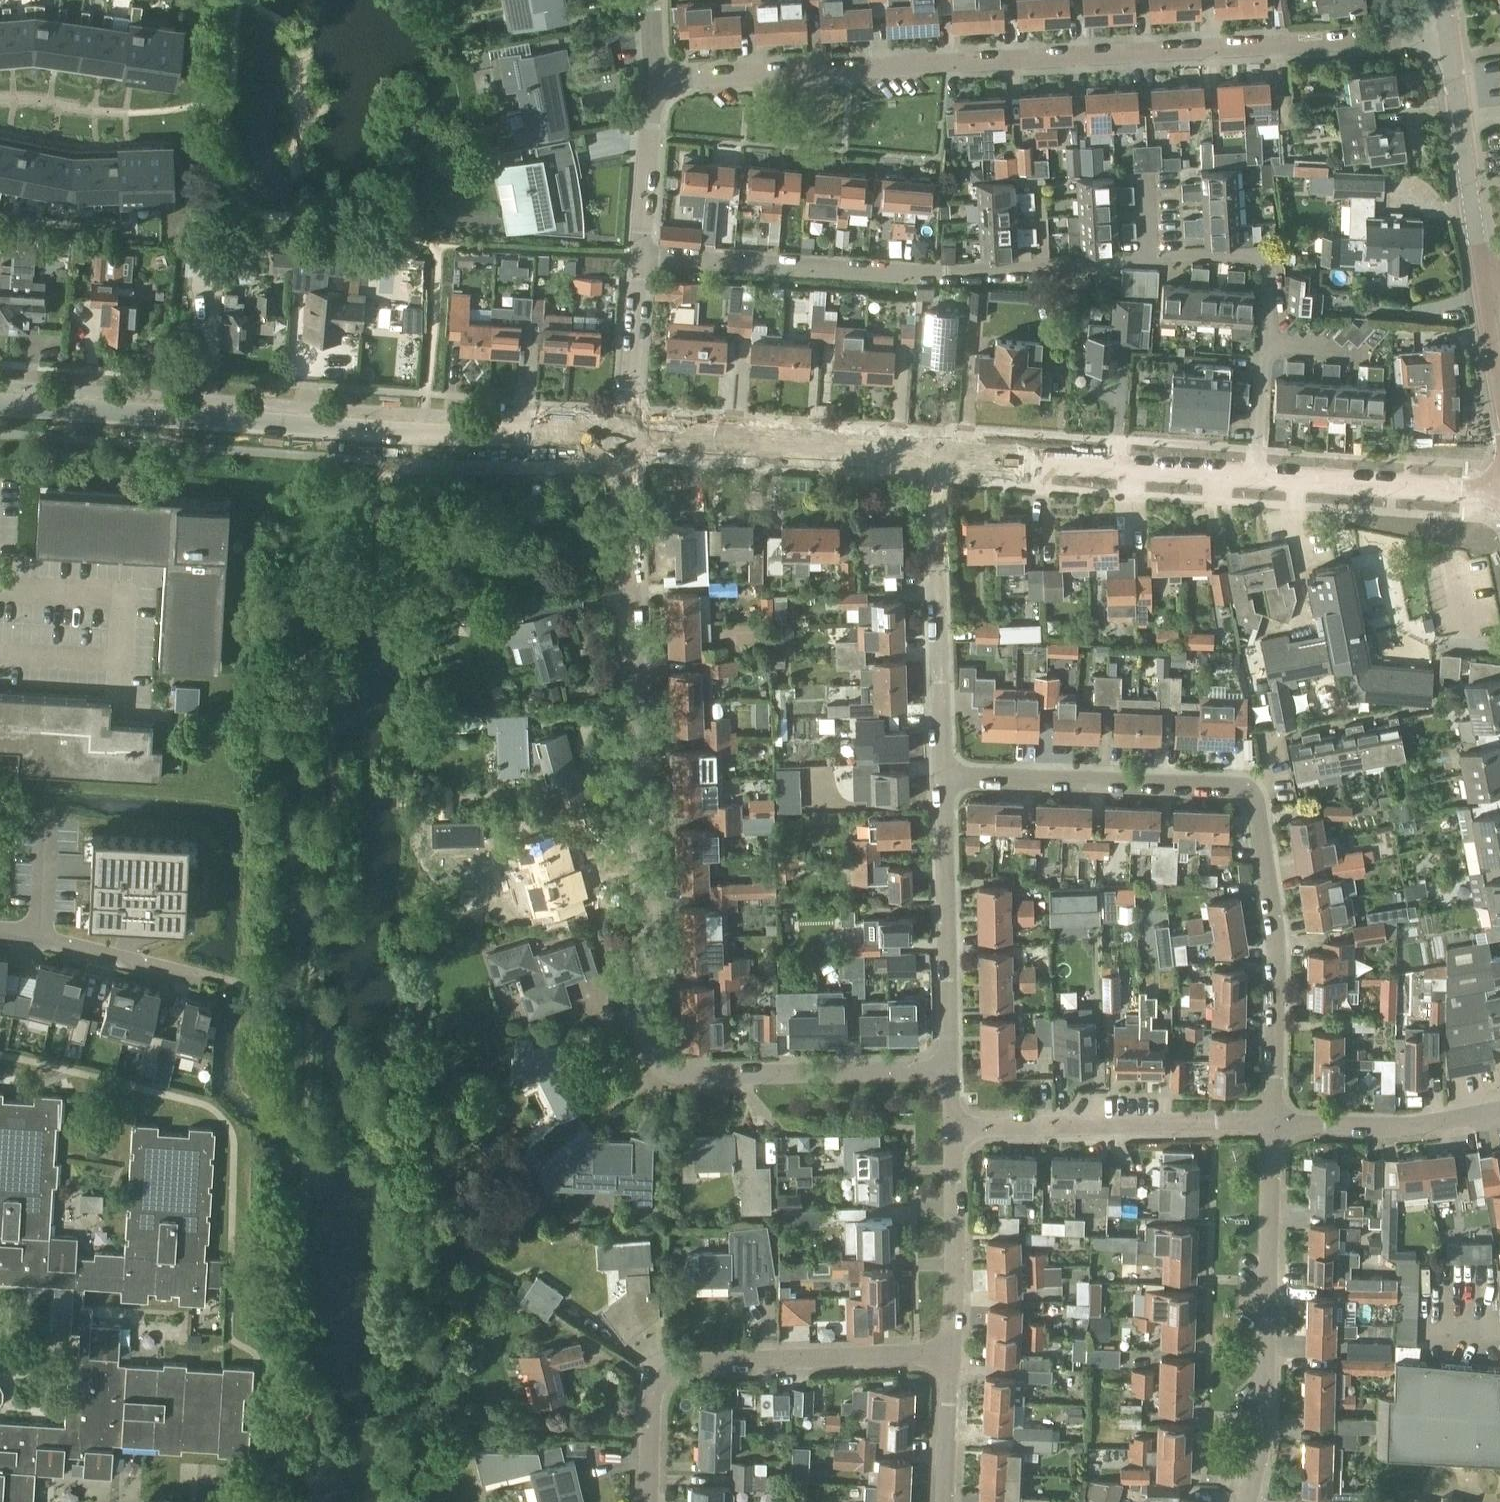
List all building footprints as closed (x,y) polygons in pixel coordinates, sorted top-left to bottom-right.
[(509,29),(527,26),(567,18),(563,0),(504,0),(509,29)] [(713,2),(715,41),(717,44),(728,43),(730,40),(739,39),(738,13),(746,13),(746,4),(745,0),(731,0),(732,1),(713,2)] [(754,3),(756,39),(780,38),(778,0),(745,0),(746,4),(754,3)] [(780,38),(805,36),(803,5),(811,4),(811,0),(778,0),(780,38)] [(811,4),(820,4),(822,36),(846,34),(844,7),(844,0),(811,0),(811,4)] [(910,0),(877,0),(877,1),(888,0),(888,4),(887,5),(888,32),(900,31),(900,34),(902,36),(912,35),(912,31),(910,3),(910,0)] [(910,3),(912,31),(912,35),(924,35),(926,32),(926,30),(936,29),(934,0),(910,0),(910,3)] [(953,28),(978,27),(976,0),(952,0),(953,28)] [(978,27),(1002,25),(1001,0),(976,0),(978,27)] [(1019,24),(1043,23),(1042,0),(1018,0),(1019,24)] [(1043,23),(1045,23),(1045,24),(1047,26),(1054,25),(1056,23),(1056,22),(1068,22),(1067,0),(1042,0),(1043,23)] [(1085,20),(1109,19),(1108,0),(1084,0),(1085,20)] [(1133,18),(1132,0),(1108,0),(1109,19),(1133,18)] [(1175,15),(1174,0),(1150,0),(1151,17),(1175,15)] [(1175,15),(1199,14),(1198,0),(1174,0),(1175,15)] [(1217,13),(1241,12),(1240,0),(1216,0),(1217,13)] [(1241,12),(1265,10),(1264,0),(1240,0),(1241,12)] [(1276,25),(1290,24),(1289,0),(1274,0),(1276,25)] [(1364,5),(1363,0),(1322,0),(1323,10),(1364,5)] [(680,4),(681,31),(691,30),(691,43),(708,42),(709,43),(710,44),(714,44),(715,43),(715,41),(713,2),(680,4)] [(36,3),(26,4),(27,16),(35,15),(36,3)] [(36,3),(35,15),(44,16),(45,4),(36,3)] [(11,5),(3,6),(4,18),(8,17),(12,17),(11,5)] [(133,5),(130,22),(141,23),(143,6),(133,5)] [(60,6),(58,18),(62,19),(66,20),(68,7),(60,6)] [(869,6),(844,7),(846,34),(847,37),(849,39),(856,39),(858,38),(860,36),(860,33),(871,33),(869,6)] [(83,10),(81,22),(85,22),(89,23),(90,11),(83,10)] [(103,25),(107,26),(111,26),(113,14),(105,13),(103,25)] [(12,17),(8,17),(12,58),(34,56),(35,15),(27,16),(12,17)] [(35,15),(34,56),(57,59),(62,19),(58,18),(44,16),(35,15)] [(12,58),(8,17),(4,18),(0,18),(0,59),(12,58)] [(62,19),(57,59),(79,62),(85,22),(81,22),(66,20),(62,19)] [(85,22),(79,62),(102,66),(107,26),(103,25),(89,23),(85,22)] [(124,69),(123,76),(168,83),(175,83),(178,63),(171,62),(172,49),(180,50),(183,29),(175,28),(169,27),(141,23),(130,22),(129,29),(130,29),(124,69)] [(107,26),(102,66),(124,69),(130,29),(129,29),(111,26),(107,26)] [(172,49),(171,62),(178,63),(180,50),(172,49)] [(488,49),(475,51),(477,63),(491,61),(488,49)] [(501,57),(508,89),(518,87),(522,108),(506,111),(510,129),(513,128),(516,142),(523,141),(570,131),(557,67),(568,64),(565,49),(520,58),(519,54),(501,57)] [(1396,98),(1393,70),(1347,76),(1350,103),(1337,105),(1339,120),(1374,116),(1372,101),(1396,98)] [(1243,83),(1245,108),(1245,118),(1246,133),(1247,133),(1256,133),(1255,117),(1255,108),(1269,107),(1267,81),(1243,83)] [(1219,84),(1220,110),(1245,108),(1243,83),(1219,84)] [(1177,86),(1179,113),(1202,111),(1201,85),(1177,86)] [(1087,91),(1088,118),(1089,118),(1089,130),(1091,130),(1091,133),(1093,135),(1113,134),(1111,90),(1102,91),(1101,88),(1099,86),(1090,86),(1088,89),(1088,91),(1087,91)] [(1180,137),(1179,122),(1178,113),(1179,113),(1177,86),(1153,88),(1154,114),(1154,126),(1169,125),(1170,138),(1180,137)] [(1137,115),(1135,89),(1111,90),(1113,134),(1113,142),(1114,142),(1114,141),(1124,141),(1123,116),(1137,115)] [(1071,119),(1070,93),(1046,94),(1047,120),(1071,119)] [(1049,158),(1048,145),(1048,129),(1047,120),(1046,94),(1021,96),(1022,122),(1037,121),(1038,145),(1039,159),(1048,158),(1049,158)] [(1278,95),(1278,107),(1269,107),(1270,128),(1280,128),(1279,127),(1295,125),(1291,94),(1278,95)] [(995,156),(993,123),(1006,122),(1004,96),(980,98),(983,156),(995,156)] [(955,99),(956,112),(948,113),(949,133),(969,132),(970,157),(983,156),(980,98),(955,99)] [(1371,158),(1404,154),(1400,126),(1376,129),(1374,116),(1339,120),(1342,135),(1367,132),(1371,158)] [(1179,122),(1180,137),(1190,137),(1189,121),(1179,122)] [(1059,145),(1058,129),(1048,129),(1048,145),(1059,145)] [(567,152),(572,151),(571,145),(569,139),(536,146),(538,160),(523,162),(521,148),(499,153),(502,167),(499,167),(502,182),(516,179),(522,210),(508,213),(511,230),(533,226),(534,232),(585,235),(585,230),(584,222),(584,215),(583,207),(582,199),(581,191),(580,184),(578,176),(572,177),(567,152)] [(0,179),(0,182),(3,183),(18,186),(22,187),(30,147),(7,142),(0,179)] [(1162,157),(1161,143),(1148,144),(1150,169),(1182,167),(1181,156),(1162,157)] [(164,145),(119,147),(119,154),(120,154),(121,194),(120,194),(121,201),(131,201),(163,200),(167,200),(174,199),(173,179),(166,179),(165,165),(173,165),(171,144),(164,145)] [(1150,169),(1148,144),(1133,145),(1135,170),(1150,169)] [(1031,146),(1019,147),(1020,175),(1049,174),(1048,158),(1039,159),(1031,159),(1031,146)] [(30,147),(22,187),(26,187),(40,190),(44,191),(52,151),(30,147)] [(1083,173),(1104,172),(1103,147),(1082,148),(1083,173)] [(1081,173),(1080,148),(1067,149),(1068,174),(1081,173)] [(52,151),(44,191),(48,192),(63,194),(71,196),(74,156),(52,151)] [(1214,153),(1215,166),(1226,166),(1225,153),(1214,153)] [(119,154),(96,155),(98,195),(102,195),(120,194),(121,194),(120,154),(119,154)] [(74,156),(71,196),(79,196),(94,195),(98,195),(96,155),(74,156)] [(996,173),(1016,172),(1015,156),(1004,156),(1004,162),(996,162),(996,173)] [(1190,157),(1183,158),(1183,166),(1191,165),(1190,157)] [(1327,161),(1295,158),(1294,173),(1326,175),(1327,161)] [(706,199),(707,190),(709,164),(684,161),(681,203),(694,204),(694,214),(705,215),(706,199)] [(731,192),(733,166),(709,164),(707,190),(731,192)] [(173,165),(165,165),(166,179),(173,179),(173,165)] [(751,167),(748,193),(763,194),(761,219),(771,220),(772,204),(773,195),(775,169),(751,167)] [(982,167),(971,168),(972,179),(983,178),(982,167)] [(781,221),(783,196),(797,197),(800,171),(775,169),(773,195),(772,204),(771,220),(781,221)] [(1202,181),(1182,182),(1182,191),(1238,188),(1237,169),(1201,171),(1202,181)] [(1421,222),(1421,218),(1373,216),(1374,196),(1382,196),(1383,172),(1335,170),(1334,194),(1352,195),(1350,236),(1420,239),(1420,236),(1424,234),(1424,225),(1421,222)] [(817,172),(816,186),(807,185),(805,215),(839,218),(842,175),(817,172)] [(873,191),(865,190),(867,177),(842,175),(839,218),(838,225),(849,226),(850,212),(871,213),(873,191)] [(904,231),(908,180),(898,179),(899,176),(888,175),(887,178),(885,178),(882,204),(896,205),(894,236),(904,237),(904,231)] [(1113,176),(1077,178),(1078,197),(1114,195),(1114,194),(1121,194),(1121,195),(1134,194),(1134,185),(1120,185),(1114,185),(1113,176)] [(920,178),(919,181),(908,180),(904,231),(904,237),(914,237),(917,207),(930,208),(933,182),(930,182),(930,178),(920,178)] [(979,203),(1014,200),(1013,181),(977,183),(979,203)] [(18,186),(15,198),(23,199),(26,187),(22,187),(18,186)] [(1183,199),(1203,198),(1203,207),(1239,205),(1238,188),(1182,191),(1183,199)] [(40,190),(38,202),(46,204),(48,192),(44,191),(40,190)] [(1021,200),(1034,199),(1034,190),(1020,191),(1021,200)] [(63,194),(60,207),(70,209),(71,196),(63,194)] [(1134,194),(1121,195),(1121,202),(1135,201),(1134,194)] [(98,195),(94,195),(95,208),(103,207),(102,195),(98,195)] [(1079,215),(1115,213),(1114,195),(1078,197),(1079,215)] [(71,196),(70,209),(80,208),(79,196),(71,196)] [(1034,199),(1021,200),(1021,208),(1035,207),(1034,199)] [(1014,200),(979,203),(980,220),(1015,218),(1014,200)] [(123,202),(121,201),(121,218),(132,218),(131,201),(123,202)] [(1197,217),(1184,218),(1185,227),(1198,226),(1204,226),(1240,224),(1239,205),(1203,207),(1204,216),(1197,217)] [(1068,215),(1069,233),(1116,231),(1115,213),(1079,215),(1068,215)] [(1015,218),(980,220),(981,238),(1016,236),(1015,218)] [(779,243),(781,221),(771,220),(769,242),(779,243)] [(1123,230),(1136,230),(1136,221),(1122,221),(1123,230)] [(700,245),(702,225),(662,222),(661,242),(700,245)] [(1240,224),(1204,226),(1205,244),(1253,241),(1252,223),(1240,224)] [(1036,226),(1023,227),(1023,236),(1036,235),(1036,226)] [(1185,235),(1198,234),(1198,226),(1185,227),(1185,235)] [(1136,230),(1123,230),(1123,238),(1137,237),(1136,230)] [(1069,233),(1070,251),(1117,249),(1116,231),(1069,233)] [(46,281),(28,280),(30,248),(36,248),(37,233),(14,232),(14,240),(12,274),(11,284),(10,292),(8,328),(27,330),(29,314),(43,316),(46,281)] [(1322,234),(1321,261),(1355,263),(1355,267),(1366,268),(1366,267),(1388,268),(1408,269),(1409,258),(1420,258),(1420,254),(1424,253),(1424,243),(1420,241),(1420,239),(1350,236),(1322,234)] [(1017,244),(1037,243),(1036,235),(1023,236),(1016,236),(981,238),(982,257),(1018,255),(1017,244)] [(254,252),(217,249),(202,248),(201,271),(216,272),(227,273),(228,260),(253,261),(254,252)] [(86,250),(74,249),(74,259),(86,260),(86,250)] [(537,252),(536,271),(549,272),(550,253),(537,252)] [(105,319),(104,335),(111,336),(113,339),(121,340),(123,336),(129,337),(130,320),(133,320),(135,302),(133,302),(134,288),(131,285),(117,284),(117,283),(116,283),(116,278),(119,279),(121,255),(96,253),(93,281),(91,302),(92,302),(102,303),(101,319),(105,319)] [(275,253),(273,292),(290,293),(292,254),(275,253)] [(334,255),(332,270),(354,273),(355,258),(334,255)] [(501,257),(501,265),(517,267),(518,259),(501,257)] [(1192,266),(1192,279),(1200,280),(1201,267),(1192,266)] [(1208,280),(1209,267),(1201,267),(1200,280),(1208,280)] [(1123,268),(1121,293),(1134,294),(1135,269),(1123,268)] [(1228,268),(1227,282),(1226,282),(1226,288),(1218,288),(1215,324),(1233,325),(1237,269),(1228,268)] [(1145,294),(1147,269),(1135,269),(1134,294),(1145,294)] [(1158,295),(1159,270),(1147,269),(1145,294),(1154,295),(1158,295)] [(1252,326),(1254,290),(1244,289),(1245,270),(1237,269),(1233,325),(1234,325),(1233,337),(1251,338),(1252,326)] [(0,274),(0,283),(11,284),(12,274),(0,273),(0,274)] [(1320,311),(1321,291),(1304,290),(1304,283),(1304,275),(1290,275),(1290,282),(1289,310),(1299,310),(1320,311)] [(575,278),(574,289),(601,291),(601,280),(575,278)] [(656,280),(656,285),(672,286),(671,297),(700,299),(700,284),(656,280)] [(1163,284),(1161,320),(1160,325),(1176,326),(1177,321),(1179,321),(1182,285),(1163,284)] [(1197,322),(1200,286),(1182,285),(1179,321),(1197,322)] [(1215,324),(1218,288),(1209,287),(1200,286),(1197,322),(1215,324)] [(917,297),(916,299),(933,300),(934,288),(918,287),(917,287),(917,290),(917,294),(917,297)] [(344,291),(311,288),(309,305),(307,305),(305,320),(308,320),(306,337),(339,340),(341,321),(347,322),(346,325),(362,326),(363,323),(363,320),(365,320),(366,307),(364,306),(364,303),(365,301),(343,299),(344,291)] [(731,288),(728,333),(739,334),(741,302),(742,289),(731,288)] [(988,289),(969,288),(969,290),(968,314),(987,315),(988,289)] [(8,328),(10,292),(0,291),(0,328),(8,328)] [(236,313),(238,294),(226,294),(225,312),(223,312),(223,323),(226,324),(225,344),(251,345),(252,329),(273,331),(275,295),(259,294),(258,314),(236,313)] [(452,294),(450,333),(461,334),(460,350),(489,352),(491,322),(490,322),(491,312),(491,308),(468,306),(468,295),(452,294)] [(517,354),(518,338),(530,339),(531,321),(533,298),(533,295),(515,294),(514,305),(492,304),(491,308),(491,312),(490,322),(491,322),(489,352),(517,354)] [(1088,333),(1085,368),(1116,371),(1118,343),(1140,345),(1141,327),(1150,328),(1152,300),(1114,297),(1112,323),(1089,321),(1088,333)] [(555,363),(566,364),(567,357),(568,357),(571,328),(572,315),(543,313),(544,299),(533,298),(531,321),(543,322),(541,355),(554,356),(555,363)] [(739,334),(751,334),(753,312),(754,302),(741,302),(739,334)] [(814,303),(813,316),(812,316),(811,339),(823,340),(825,316),(826,304),(814,303)] [(405,329),(422,330),(423,309),(406,308),(405,329)] [(926,310),(923,358),(962,361),(965,313),(926,310)] [(571,323),(571,328),(568,357),(596,359),(598,329),(599,317),(572,315),(572,319),(571,323)] [(823,340),(835,340),(837,317),(825,316),(823,340)] [(1333,337),(1342,345),(1349,337),(1359,326),(1350,318),(1344,325),(1333,337)] [(1349,337),(1358,345),(1364,338),(1375,327),(1366,319),(1359,326),(1349,337)] [(1364,338),(1373,346),(1390,328),(1381,320),(1375,327),(1364,338)] [(670,321),(667,363),(695,365),(698,323),(670,321)] [(903,322),(902,345),(913,345),(914,345),(915,323),(903,322)] [(720,337),(713,336),(714,324),(698,323),(695,365),(720,367),(723,367),(725,337),(720,337)] [(1402,327),(1401,336),(1412,336),(1412,328),(1402,327)] [(753,339),(751,369),(779,371),(781,341),(781,333),(767,332),(767,340),(753,339)] [(865,334),(864,347),(862,376),(890,378),(893,349),(893,336),(865,334)] [(1042,343),(998,339),(997,347),(988,346),(988,355),(978,354),(977,369),(981,369),(979,391),(996,393),(1021,395),(1037,396),(1038,394),(1049,395),(1051,373),(1039,372),(1042,343)] [(807,373),(809,343),(781,341),(779,371),(807,373)] [(1423,345),(1423,350),(1393,352),(1395,383),(1426,381),(1426,383),(1458,380),(1456,343),(1423,345)] [(864,347),(837,345),(835,374),(862,376),(864,347)] [(1295,373),(1295,360),(1288,359),(1287,373),(1295,373)] [(1295,360),(1295,373),(1304,374),(1304,360),(1295,360)] [(1324,361),(1322,381),(1312,381),(1310,417),(1328,418),(1331,362),(1324,361)] [(1170,423),(1226,427),(1228,398),(1247,399),(1249,381),(1237,380),(1237,385),(1229,384),(1230,365),(1197,362),(1196,372),(1174,371),(1170,423)] [(1346,419),(1348,383),(1339,382),(1340,363),(1331,362),(1328,418),(1346,419)] [(1360,364),(1358,384),(1348,383),(1346,419),(1364,420),(1367,364),(1360,364)] [(1376,365),(1367,364),(1364,420),(1383,421),(1385,385),(1386,366),(1376,365)] [(1292,416),(1294,380),(1276,378),(1274,414),(1292,416)] [(1294,380),(1292,416),(1310,417),(1312,381),(1294,380)] [(1414,401),(1415,426),(1458,426),(1458,381),(1458,380),(1426,383),(1412,383),(1413,389),(1418,389),(1418,401),(1414,401)] [(1391,386),(1391,401),(1408,401),(1408,386),(1391,386)] [(160,563),(165,563),(160,658),(189,660),(188,666),(198,667),(198,660),(220,662),(228,523),(224,523),(226,500),(205,499),(205,503),(200,502),(200,498),(46,490),(45,511),(39,511),(38,520),(45,521),(43,550),(160,557),(160,563)] [(996,520),(997,556),(1026,555),(1024,519),(996,520)] [(997,556),(996,520),(968,522),(969,557),(997,556)] [(665,536),(666,536),(667,547),(676,547),(677,574),(668,574),(668,583),(678,582),(696,582),(710,581),(709,557),(695,558),(695,534),(694,523),(673,524),(673,522),(664,522),(665,536)] [(900,524),(871,525),(872,537),(860,537),(860,561),(872,561),(872,554),(886,553),(886,574),(886,576),(900,575),(899,553),(902,553),(904,552),(904,539),(901,539),(900,524)] [(763,525),(723,525),(723,553),(750,552),(751,582),(763,582),(763,565),(763,525)] [(783,556),(797,556),(797,573),(811,573),(811,556),(810,556),(810,525),(783,525),(783,556)] [(810,525),(810,556),(811,556),(838,556),(838,525),(810,525)] [(1117,560),(1117,556),(1116,525),(1088,526),(1089,561),(1117,560)] [(1061,527),(1062,563),(1073,562),(1074,573),(1076,575),(1090,574),(1089,561),(1088,526),(1061,527)] [(1208,530),(1180,531),(1182,567),(1209,566),(1208,530)] [(1180,531),(1153,532),(1154,569),(1170,568),(1170,580),(1182,579),(1182,567),(1180,531)] [(1289,584),(1288,578),(1295,577),(1290,549),(1288,541),(1268,545),(1266,546),(1263,546),(1265,560),(1260,561),(1264,583),(1263,583),(1269,614),(1289,620),(1294,605),(1296,598),(1294,583),(1289,584)] [(1262,583),(1263,583),(1264,583),(1260,561),(1265,560),(1263,546),(1238,551),(1242,568),(1229,570),(1231,583),(1238,620),(1258,627),(1263,611),(1255,609),(1252,595),(1248,596),(1246,586),(1262,583)] [(1307,578),(1308,583),(1312,604),(1320,605),(1326,638),(1290,644),(1287,633),(1261,638),(1270,679),(1271,679),(1272,687),(1268,688),(1275,725),(1275,727),(1296,723),(1288,685),(1284,685),(1282,676),(1332,667),(1331,663),(1347,661),(1351,676),(1349,694),(1426,700),(1429,700),(1433,666),(1372,661),(1365,631),(1369,628),(1368,620),(1363,619),(1363,616),(1356,583),(1353,559),(1348,559),(1316,565),(1312,567),(1312,568),(1309,570),(1311,577),(1307,578)] [(843,560),(843,583),(843,587),(855,587),(855,583),(854,560),(843,560)] [(1029,583),(1029,598),(1044,598),(1043,583),(1043,569),(1029,569),(1029,583)] [(1063,569),(1059,569),(1043,569),(1043,583),(1044,598),(1059,598),(1064,598),(1063,569)] [(1230,598),(1225,569),(1214,570),(1219,601),(1230,598)] [(1150,583),(1150,573),(1135,574),(1136,583),(1136,601),(1137,601),(1146,601),(1146,596),(1147,596),(1151,596),(1150,583)] [(1113,599),(1109,599),(1110,613),(1138,611),(1138,610),(1137,601),(1136,601),(1136,583),(1135,574),(1112,575),(1112,583),(1113,599)] [(737,583),(727,583),(720,583),(712,583),(712,595),(720,594),(738,594),(737,583)] [(859,606),(859,623),(873,622),(902,621),(902,599),(872,600),(866,600),(865,592),(859,592),(839,593),(839,607),(859,606)] [(669,594),(669,599),(667,599),(667,607),(669,607),(670,623),(698,622),(709,621),(708,593),(669,594)] [(521,598),(527,618),(504,624),(510,646),(513,645),(517,660),(536,656),(542,676),(567,669),(557,631),(564,629),(559,609),(563,608),(567,596),(521,598)] [(709,621),(698,622),(670,623),(671,651),(699,650),(699,638),(710,638),(709,621)] [(873,622),(859,623),(860,636),(868,636),(868,643),(873,643),(874,644),(903,644),(902,621),(873,622)] [(997,639),(998,622),(984,621),(984,627),(976,627),(976,638),(997,639)] [(1157,641),(1179,641),(1179,626),(1157,626),(1157,641)] [(971,638),(970,650),(997,651),(997,639),(976,638),(971,638)] [(836,640),(836,648),(836,654),(864,653),(864,639),(836,640)] [(720,648),(704,649),(704,661),(728,660),(727,648),(720,648)] [(1201,649),(1200,668),(1214,668),(1215,650),(1201,649)] [(864,653),(836,654),(836,660),(836,667),(865,666),(864,653)] [(1462,654),(1446,653),(1444,653),(1443,654),(1442,655),(1441,656),(1441,657),(1440,674),(1460,675),(1462,654)] [(1471,659),(1468,682),(1464,683),(1468,702),(1467,702),(1468,706),(1499,699),(1499,661),(1471,659)] [(704,661),(704,673),(700,673),(700,672),(672,673),(672,678),(670,678),(670,686),(672,686),(672,701),(712,700),(711,673),(737,672),(737,660),(728,660),(704,661)] [(861,684),(904,682),(903,660),(874,660),(874,661),(869,662),(869,670),(857,671),(857,684),(861,684)] [(1106,704),(1107,674),(1094,674),(1093,703),(1106,704)] [(1107,674),(1106,704),(1117,704),(1117,709),(1115,709),(1114,738),(1136,738),(1138,697),(1120,696),(1121,675),(1107,674)] [(1158,675),(1157,697),(1138,697),(1136,738),(1159,739),(1160,710),(1159,710),(1159,706),(1168,707),(1169,675),(1158,675)] [(1169,675),(1168,707),(1177,707),(1177,711),(1176,711),(1175,740),(1198,741),(1199,711),(1199,699),(1180,698),(1181,675),(1169,675)] [(1016,690),(1015,706),(1015,734),(1036,735),(1037,706),(1035,706),(1035,702),(1045,703),(1047,677),(1035,676),(1034,691),(1016,690)] [(1015,706),(1016,690),(995,689),(995,678),(974,677),(973,704),(984,705),(983,733),(992,733),(1015,734),(1015,706)] [(1076,693),(1057,692),(1058,677),(1047,677),(1045,703),(1057,703),(1057,707),(1053,707),(1052,735),(1059,736),(1061,740),(1070,740),(1072,737),(1072,736),(1075,736),(1076,708),(1076,693)] [(861,684),(861,701),(850,701),(850,704),(829,705),(829,715),(877,714),(877,706),(905,705),(904,682),(861,684)] [(558,684),(544,687),(548,700),(561,696),(558,684)] [(794,687),(784,687),(785,700),(795,700),(794,687)] [(19,747),(18,769),(157,777),(161,772),(163,745),(152,745),(153,723),(110,720),(112,699),(87,697),(87,698),(0,693),(0,746),(19,747)] [(182,694),(181,711),(192,711),(193,695),(182,694)] [(1199,711),(1198,741),(1232,742),(1233,730),(1245,730),(1246,696),(1221,695),(1221,699),(1199,699),(1199,711)] [(1468,706),(1468,709),(1469,709),(1471,717),(1467,718),(1462,726),(1464,740),(1475,738),(1498,733),(1499,733),(1499,699),(1468,706)] [(702,719),(706,719),(713,719),(712,700),(672,701),(673,730),(702,729),(702,719)] [(775,717),(785,717),(785,705),(775,706),(775,717)] [(1098,709),(1076,708),(1075,736),(1097,737),(1098,709)] [(489,715),(489,732),(499,732),(500,774),(520,773),(520,762),(528,762),(528,760),(542,759),(548,780),(551,779),(555,793),(585,785),(581,770),(577,771),(566,731),(536,739),(528,740),(528,725),(527,725),(527,714),(489,715)] [(1388,716),(1390,724),(1377,726),(1383,759),(1405,755),(1404,751),(1415,749),(1410,726),(1399,724),(1397,715),(1388,716)] [(776,739),(786,739),(785,717),(775,717),(776,739)] [(834,717),(820,718),(821,730),(831,729),(834,726),(834,717)] [(713,719),(706,719),(707,740),(730,738),(729,719),(720,719),(713,719)] [(862,720),(857,720),(858,763),(878,762),(878,755),(907,754),(906,730),(888,731),(883,731),(882,725),(882,719),(862,720)] [(1353,723),(1363,772),(1369,771),(1367,762),(1383,759),(1377,726),(1364,729),(1362,721),(1353,723)] [(1333,735),(1339,767),(1355,764),(1357,773),(1363,772),(1353,723),(1345,725),(1346,732),(1333,735)] [(1339,767),(1333,735),(1320,737),(1319,730),(1310,731),(1318,771),(1339,767)] [(1318,771),(1310,731),(1301,733),(1303,740),(1289,743),(1295,776),(1318,771)] [(1499,743),(1498,733),(1475,738),(1477,748),(1459,751),(1463,769),(1462,769),(1463,774),(1499,766),(1499,743)] [(675,780),(704,779),(715,778),(723,778),(737,779),(737,751),(731,751),(730,738),(707,740),(707,752),(703,752),(703,751),(674,752),(674,756),(672,756),(673,764),(675,764),(675,780)] [(858,763),(853,763),(854,797),(868,797),(868,801),(908,800),(907,770),(878,771),(878,762),(858,763)] [(1468,795),(1478,793),(1480,803),(1499,799),(1499,766),(1463,774),(1463,777),(1464,777),(1468,795)] [(723,778),(715,778),(704,779),(675,780),(676,808),(709,807),(724,807),(723,778)] [(455,784),(439,784),(438,817),(454,817),(455,784)] [(1390,796),(1379,798),(1381,806),(1391,804),(1390,796)] [(1414,814),(1411,796),(1392,800),(1396,818),(1414,814)] [(1475,834),(1474,834),(1475,838),(1499,833),(1499,799),(1480,803),(1482,814),(1472,816),(1475,834)] [(775,800),(751,801),(751,817),(775,816),(775,800)] [(969,800),(968,825),(994,826),(995,801),(969,800)] [(995,801),(994,826),(1020,828),(1021,803),(995,801)] [(1037,803),(1036,828),(1063,829),(1064,804),(1037,803)] [(1064,804),(1063,829),(1089,830),(1090,805),(1064,804)] [(1351,815),(1351,806),(1351,804),(1324,804),(1324,816),(1351,817),(1351,815)] [(1131,832),(1132,806),(1106,805),(1105,831),(1131,832)] [(724,807),(709,807),(709,818),(733,817),(742,817),(741,806),(724,807)] [(1132,806),(1131,832),(1131,844),(1148,845),(1149,833),(1158,833),(1159,807),(1132,806)] [(1175,808),(1174,834),(1178,834),(1178,844),(1166,843),(1165,884),(1175,884),(1175,880),(1177,880),(1178,859),(1188,859),(1188,847),(1200,847),(1200,835),(1201,809),(1175,808)] [(1200,835),(1226,836),(1227,810),(1201,809),(1200,835)] [(1320,815),(1291,820),(1295,842),(1324,837),(1320,815)] [(709,818),(710,829),(677,830),(677,834),(675,834),(676,843),(677,843),(678,858),(707,857),(722,857),(722,830),(742,829),(742,817),(733,817),(709,818)] [(426,825),(429,841),(436,840),(435,835),(441,834),(442,838),(453,836),(452,832),(467,829),(466,818),(426,825)] [(877,819),(877,823),(873,824),(873,838),(853,839),(854,858),(880,857),(879,843),(909,842),(909,818),(877,819)] [(93,832),(89,918),(123,920),(123,914),(152,915),(151,921),(185,923),(189,837),(93,832)] [(552,832),(507,844),(508,847),(518,844),(522,857),(526,855),(527,858),(531,857),(533,865),(524,868),(532,898),(529,898),(530,901),(543,897),(545,903),(574,895),(573,893),(571,894),(568,884),(574,883),(570,869),(564,870),(560,853),(565,852),(565,849),(564,850),(561,840),(566,839),(565,837),(554,840),(552,834),(553,834),(552,832)] [(1475,838),(1476,842),(1477,842),(1480,860),(1490,858),(1492,868),(1499,867),(1499,833),(1475,838)] [(968,836),(967,852),(976,852),(976,847),(980,848),(981,836),(968,836)] [(1298,864),(1327,859),(1324,837),(1295,842),(1298,864)] [(1027,854),(1028,839),(1016,838),(1016,850),(1020,850),(1020,854),(1027,854)] [(1028,839),(1027,854),(1035,855),(1035,851),(1040,851),(1040,839),(1028,839)] [(1096,857),(1096,841),(1085,841),(1084,853),(1089,853),(1088,857),(1096,857)] [(1096,841),(1096,857),(1104,857),(1104,853),(1108,853),(1108,842),(1096,841)] [(1153,843),(1152,879),(1155,879),(1155,883),(1165,884),(1166,843),(1153,843)] [(1232,846),(1212,845),(1212,861),(1232,862),(1232,846)] [(1340,857),(1332,858),(1333,866),(1364,861),(1374,860),(1372,848),(1340,854),(1340,857)] [(678,858),(679,887),(707,886),(707,857),(678,858)] [(880,857),(854,858),(854,865),(851,865),(852,882),(866,882),(866,879),(882,879),(882,882),(887,882),(888,897),(912,897),(910,865),(888,866),(888,862),(880,863),(880,857)] [(1301,880),(1304,902),(1346,895),(1343,877),(1366,873),(1364,861),(1333,866),(1335,878),(1330,878),(1329,875),(1301,880)] [(1249,862),(1238,862),(1239,880),(1251,879),(1249,862)] [(1492,868),(1492,869),(1469,873),(1476,905),(1487,903),(1499,900),(1499,867),(1492,868)] [(786,870),(786,878),(796,878),(796,870),(786,870)] [(755,883),(736,884),(720,884),(712,884),(713,897),(736,896),(776,894),(776,878),(755,879),(755,883)] [(1050,887),(1051,910),(1099,909),(1098,886),(1050,887)] [(980,912),(1010,911),(1009,887),(979,887),(980,912)] [(1117,917),(1116,887),(1104,887),(1105,918),(1117,917)] [(1308,924),(1336,919),(1336,923),(1356,920),(1352,894),(1346,895),(1304,902),(1308,924)] [(709,936),(726,935),(725,908),(736,908),(736,896),(713,897),(713,908),(708,908),(680,909),(680,913),(678,913),(678,921),(680,921),(681,937),(709,936)] [(1213,927),(1242,922),(1239,897),(1209,901),(1213,927)] [(1020,911),(1039,910),(1039,903),(1035,903),(1035,898),(1019,898),(1020,911)] [(1488,907),(1489,907),(1492,924),(1491,924),(1485,925),(1488,940),(1499,937),(1499,900),(1487,903),(1488,907)] [(1369,923),(1388,920),(1386,908),(1367,911),(1369,923)] [(1039,910),(1020,911),(1020,922),(1036,922),(1036,917),(1039,917),(1039,910)] [(1010,911),(980,912),(981,937),(1011,936),(1010,911)] [(878,932),(879,941),(913,940),(912,918),(896,918),(896,915),(886,915),(886,919),(864,919),(864,932),(878,932)] [(1189,930),(1205,928),(1203,916),(1187,918),(1189,930)] [(1351,926),(1353,941),(1397,935),(1397,920),(1388,921),(1388,920),(1351,926)] [(1242,922),(1213,927),(1217,951),(1246,948),(1242,922)] [(1155,924),(1160,964),(1174,962),(1170,923),(1155,924)] [(839,941),(839,954),(852,954),(865,953),(879,953),(879,941),(878,932),(864,932),(865,941),(839,941)] [(710,964),(715,964),(715,975),(738,974),(747,974),(747,959),(731,959),(731,962),(727,962),(726,935),(709,936),(681,937),(682,965),(710,964)] [(585,976),(574,941),(533,954),(529,940),(487,954),(496,982),(516,976),(529,1017),(571,1004),(562,975),(548,979),(544,966),(564,960),(570,980),(585,976)] [(1491,956),(1488,940),(1447,947),(1447,963),(1446,976),(1446,996),(1499,985),(1499,955),(1491,956)] [(1306,955),(1306,966),(1308,966),(1308,976),(1355,976),(1362,976),(1362,967),(1346,967),(1346,965),(1349,965),(1349,942),(1332,942),(1332,952),(1308,952),(1308,955),(1306,955)] [(982,978),(1012,977),(1011,952),(981,953),(982,978)] [(852,954),(853,976),(865,975),(865,953),(852,954)] [(853,976),(852,954),(839,954),(840,976),(853,976)] [(887,970),(887,957),(878,958),(878,970),(887,970)] [(887,957),(887,970),(913,969),(913,957),(887,957)] [(32,995),(27,1016),(50,1021),(51,1017),(63,968),(40,962),(32,995)] [(1425,967),(1425,976),(1430,976),(1446,976),(1447,963),(1425,967)] [(1037,964),(1021,965),(1021,977),(1037,976),(1037,964)] [(1190,980),(1189,992),(1190,992),(1205,992),(1214,993),(1244,994),(1244,968),(1214,967),(1214,981),(1190,980)] [(64,968),(52,1017),(73,1022),(75,1022),(77,1013),(87,973),(64,968)] [(1103,973),(1104,1007),(1119,1006),(1118,973),(1103,973)] [(711,986),(683,987),(683,991),(681,992),(681,1000),(683,1000),(684,1016),(723,1014),(722,987),(739,987),(738,974),(715,975),(716,986),(711,986)] [(1037,976),(1021,977),(1021,988),(1037,988),(1037,983),(1040,983),(1040,976),(1037,976)] [(1308,999),(1336,1000),(1336,988),(1355,988),(1355,976),(1308,976),(1308,999)] [(1430,976),(1430,1026),(1407,1025),(1406,1034),(1404,1034),(1404,1046),(1400,1046),(1400,1055),(1403,1055),(1403,1081),(1426,1081),(1426,1055),(1444,1056),(1444,999),(1446,999),(1446,996),(1446,976),(1430,976)] [(1012,977),(982,978),(982,1003),(1012,1002),(1012,977)] [(113,980),(101,1034),(124,1040),(137,986),(113,980)] [(1446,996),(1446,999),(1446,1030),(1449,1043),(1488,1036),(1499,1033),(1499,985),(1446,996)] [(137,986),(124,1040),(146,1045),(147,1045),(150,1031),(160,991),(137,986)] [(3,990),(1,1011),(14,1013),(18,992),(3,990)] [(777,1019),(791,1019),(791,1041),(818,1041),(817,990),(807,990),(776,991),(777,1019)] [(846,1040),(845,1012),(844,1013),(844,990),(826,990),(817,990),(818,1041),(846,1040)] [(18,992),(14,1013),(27,1016),(32,995),(18,992)] [(1190,1006),(1205,1006),(1205,992),(1190,992),(1190,1006)] [(1244,994),(1214,993),(1213,1018),(1243,1019),(1244,994)] [(178,1038),(174,1052),(175,1052),(198,1058),(211,1004),(187,998),(178,1038)] [(862,1040),(889,1040),(888,1012),(888,1000),(861,1000),(862,1040)] [(1064,1014),(1052,1014),(1053,1043),(1053,1045),(1053,1054),(1065,1054),(1066,1068),(1095,1067),(1093,1019),(1092,1006),(1063,1007),(1064,1014)] [(888,1012),(889,1040),(917,1039),(916,1011),(888,1012)] [(776,1036),(776,1012),(764,1012),(765,1037),(766,1037),(775,1037),(776,1036)] [(1115,1045),(1115,1071),(1139,1072),(1140,1013),(1126,1012),(1126,1023),(1115,1023),(1115,1045)] [(73,1022),(70,1037),(85,1041),(88,1028),(91,1016),(77,1013),(75,1022),(73,1022)] [(1151,1032),(1151,1013),(1140,1013),(1139,1072),(1163,1072),(1163,1045),(1149,1045),(1149,1032),(1151,1032)] [(685,1044),(713,1043),(724,1043),(723,1014),(684,1016),(685,1044)] [(1052,1014),(1035,1014),(1036,1032),(1038,1032),(1038,1044),(1053,1043),(1052,1014)] [(91,1016),(88,1028),(95,1030),(98,1018),(91,1016)] [(1353,1017),(1353,1028),(1373,1029),(1374,1018),(1353,1017)] [(983,1044),(1014,1044),(1013,1019),(983,1019),(983,1044)] [(1186,1025),(1186,1037),(1204,1037),(1204,1025),(1186,1025)] [(146,1045),(143,1055),(158,1059),(164,1035),(150,1031),(147,1045),(146,1045)] [(1036,1032),(1021,1032),(1021,1044),(1038,1044),(1038,1032),(1036,1032)] [(1341,1033),(1314,1033),(1314,1056),(1342,1056),(1341,1033)] [(1499,1050),(1499,1033),(1488,1036),(1491,1052),(1499,1050)] [(1212,1060),(1243,1061),(1243,1035),(1213,1034),(1212,1060)] [(164,1035),(158,1059),(173,1062),(175,1052),(174,1052),(178,1038),(164,1035)] [(1494,1065),(1491,1052),(1488,1036),(1449,1043),(1446,1044),(1445,1075),(1494,1065)] [(517,1038),(513,1072),(536,1071),(536,1069),(552,1068),(556,1076),(544,1082),(561,1118),(587,1104),(571,1072),(575,1072),(574,1047),(532,1049),(532,1037),(517,1038)] [(1014,1044),(983,1044),(984,1070),(1014,1069),(1014,1044)] [(1038,1044),(1021,1044),(1021,1056),(1038,1056),(1038,1044)] [(1351,1046),(1351,1051),(1351,1056),(1364,1056),(1364,1055),(1364,1046),(1351,1046)] [(1314,1080),(1341,1080),(1341,1084),(1357,1084),(1357,1065),(1364,1065),(1373,1065),(1372,1055),(1364,1055),(1364,1056),(1351,1056),(1348,1056),(1342,1056),(1314,1056),(1314,1080)] [(1172,1059),(1171,1088),(1185,1088),(1186,1060),(1172,1059)] [(1243,1061),(1212,1060),(1212,1084),(1242,1085),(1243,1061)] [(1382,1098),(1395,1099),(1395,1086),(1383,1086),(1382,1098)] [(36,1473),(64,1474),(65,1455),(85,1456),(84,1476),(112,1477),(114,1443),(219,1449),(218,1454),(249,1456),(251,1427),(243,1426),(245,1395),(253,1396),(254,1367),(224,1365),(223,1370),(119,1364),(122,1327),(93,1325),(94,1307),(85,1306),(86,1288),(123,1290),(122,1299),(150,1301),(150,1291),(158,1292),(158,1296),(172,1297),(172,1293),(180,1293),(179,1303),(205,1304),(208,1258),(206,1258),(207,1241),(209,1241),(210,1218),(208,1218),(208,1212),(211,1212),(212,1189),(210,1189),(210,1183),(212,1183),(214,1161),(211,1160),(212,1154),(214,1154),(215,1132),(213,1132),(213,1128),(190,1126),(189,1134),(158,1132),(159,1124),(136,1123),(135,1127),(133,1127),(131,1150),(134,1150),(134,1156),(131,1156),(130,1179),(132,1179),(132,1185),(129,1184),(128,1208),(131,1208),(130,1213),(128,1213),(126,1236),(129,1236),(129,1242),(126,1242),(125,1253),(96,1252),(95,1257),(77,1256),(78,1237),(50,1235),(53,1185),(57,1185),(58,1163),(54,1163),(56,1126),(61,1126),(63,1095),(35,1094),(34,1102),(3,1100),(4,1092),(0,1092),(0,1281),(73,1286),(71,1331),(80,1332),(78,1381),(68,1380),(65,1425),(0,1421),(0,1501),(34,1501),(36,1473)] [(565,1139),(574,1131),(561,1118),(530,1145),(541,1158),(564,1137),(565,1139)] [(541,1158),(551,1168),(582,1141),(574,1131),(565,1139),(564,1137),(541,1158)] [(593,1141),(573,1155),(573,1185),(615,1186),(614,1192),(631,1192),(634,1208),(651,1204),(653,1142),(653,1134),(635,1132),(635,1137),(632,1136),(630,1142),(593,1141)] [(696,1149),(684,1149),(685,1180),(697,1179),(697,1165),(720,1164),(732,1164),(732,1170),(735,1170),(735,1168),(736,1168),(742,1186),(743,1211),(772,1211),(771,1179),(758,1179),(757,1166),(756,1135),(746,1132),(743,1141),(735,1141),(735,1136),(720,1137),(696,1138),(696,1149)] [(810,1134),(798,1135),(798,1136),(798,1148),(810,1147),(810,1135),(810,1134)] [(857,1172),(892,1172),(891,1147),(857,1147),(857,1172)] [(800,1152),(788,1152),(788,1173),(797,1173),(812,1173),(812,1162),(800,1162),(800,1152)] [(1456,1192),(1452,1152),(1425,1155),(1428,1182),(1429,1194),(1456,1192)] [(1485,1192),(1499,1189),(1499,1152),(1479,1156),(1485,1192)] [(987,1155),(987,1179),(986,1190),(986,1198),(1011,1199),(1011,1191),(1012,1155),(987,1155)] [(1023,1191),(1036,1192),(1037,1156),(1012,1155),(1011,1191),(1011,1199),(1023,1200),(1023,1191)] [(1382,1252),(1398,1260),(1415,1260),(1415,1251),(1396,1250),(1397,1197),(1429,1194),(1428,1182),(1425,1155),(1398,1157),(1401,1181),(1384,1181),(1384,1182),(1383,1194),(1383,1216),(1382,1222),(1382,1237),(1382,1251),(1382,1252)] [(1336,1157),(1312,1156),(1311,1181),(1346,1182),(1349,1182),(1350,1171),(1346,1171),(1336,1170),(1336,1157)] [(1077,1182),(1078,1157),(1053,1157),(1052,1195),(1077,1195),(1077,1194),(1077,1182)] [(1078,1157),(1077,1182),(1101,1183),(1101,1158),(1078,1157)] [(1379,1158),(1363,1157),(1363,1182),(1378,1182),(1379,1158)] [(1161,1183),(1173,1184),(1198,1184),(1198,1160),(1162,1159),(1161,1183)] [(1138,1174),(1122,1173),(1122,1165),(1110,1164),(1110,1183),(1110,1193),(1120,1193),(1121,1193),(1121,1183),(1137,1183),(1138,1174)] [(892,1172),(857,1172),(858,1197),(892,1197),(892,1172)] [(812,1173),(797,1173),(797,1183),(812,1182),(812,1173)] [(1460,1175),(1464,1198),(1478,1196),(1474,1173),(1460,1175)] [(1311,1205),(1335,1205),(1335,1215),(1362,1216),(1362,1204),(1346,1204),(1346,1182),(1311,1181),(1311,1205)] [(1121,1183),(1121,1193),(1137,1194),(1137,1183),(1121,1183)] [(1198,1184),(1173,1184),(1173,1208),(1197,1209),(1198,1184)] [(779,1193),(779,1206),(801,1206),(801,1193),(779,1193)] [(1110,1195),(1110,1213),(1120,1213),(1120,1193),(1110,1193),(1110,1195)] [(1499,1220),(1499,1193),(1492,1195),(1495,1221),(1499,1220)] [(840,1205),(840,1216),(862,1216),(862,1219),(865,1219),(865,1205),(840,1205)] [(805,1210),(784,1210),(784,1228),(806,1228),(805,1210)] [(999,1231),(1010,1231),(1010,1216),(1001,1215),(1000,1226),(998,1226),(998,1230),(1000,1230),(999,1231)] [(1362,1227),(1362,1222),(1382,1222),(1383,1216),(1362,1216),(1335,1215),(1335,1225),(1310,1224),(1310,1249),(1336,1250),(1336,1237),(1358,1237),(1358,1227),(1362,1227)] [(1010,1216),(1010,1231),(1020,1232),(1020,1230),(1022,1230),(1022,1227),(1020,1227),(1020,1216),(1010,1216)] [(1075,1233),(1076,1218),(1066,1217),(1066,1224),(1052,1224),(1052,1233),(1066,1233),(1075,1233)] [(893,1248),(893,1218),(871,1218),(871,1231),(856,1231),(855,1248),(893,1248)] [(1076,1218),(1075,1233),(1086,1234),(1086,1233),(1088,1233),(1088,1229),(1086,1229),(1086,1218),(1076,1218)] [(1166,1224),(1155,1224),(1155,1237),(1138,1236),(1137,1248),(1157,1249),(1166,1249),(1196,1250),(1197,1225),(1166,1224)] [(684,1272),(681,1283),(695,1283),(697,1283),(697,1281),(720,1282),(728,1282),(729,1285),(731,1285),(731,1280),(743,1281),(746,1302),(759,1300),(756,1281),(776,1277),(769,1233),(767,1225),(748,1228),(730,1231),(730,1240),(729,1251),(720,1251),(698,1250),(698,1252),(690,1252),(684,1272)] [(1046,1241),(1046,1232),(1020,1232),(1020,1240),(1046,1241)] [(1111,1249),(1111,1236),(1092,1235),(1092,1248),(1111,1249)] [(1371,1237),(1371,1250),(1382,1251),(1382,1237),(1371,1237)] [(648,1241),(597,1244),(599,1264),(630,1262),(630,1276),(626,1276),(627,1293),(603,1311),(622,1337),(635,1327),(637,1330),(649,1320),(647,1296),(649,1296),(649,1291),(647,1291),(645,1260),(649,1260),(648,1241)] [(990,1266),(1020,1265),(1019,1241),(990,1241),(990,1266)] [(1447,1260),(1492,1260),(1492,1243),(1447,1242),(1447,1260)] [(1125,1248),(1125,1257),(1137,1257),(1137,1260),(1157,1261),(1157,1249),(1137,1248),(1125,1248)] [(1196,1250),(1166,1249),(1165,1274),(1195,1275),(1196,1250)] [(1309,1275),(1335,1276),(1336,1262),(1358,1263),(1358,1250),(1336,1250),(1310,1249),(1309,1275)] [(1029,1265),(1045,1265),(1049,1265),(1048,1253),(1029,1253),(1029,1265)] [(894,1269),(863,1269),(858,1269),(858,1259),(834,1260),(834,1275),(842,1275),(842,1273),(851,1273),(851,1295),(894,1294),(894,1269)] [(1396,1344),(1417,1345),(1419,1260),(1415,1260),(1398,1260),(1396,1344)] [(791,1276),(791,1261),(780,1261),(780,1277),(791,1277),(791,1276)] [(991,1291),(1021,1291),(1020,1265),(990,1266),(991,1291)] [(1030,1285),(1045,1285),(1045,1265),(1029,1265),(1030,1285)] [(538,1276),(530,1287),(556,1305),(564,1293),(538,1276)] [(1357,1276),(1335,1276),(1334,1286),(1340,1286),(1357,1287),(1357,1276)] [(790,1285),(780,1285),(780,1296),(781,1296),(790,1296),(790,1285)] [(1309,1296),(1308,1321),(1334,1322),(1342,1322),(1346,1322),(1346,1299),(1355,1299),(1388,1300),(1389,1288),(1357,1287),(1340,1286),(1339,1298),(1335,1298),(1335,1296),(1309,1296)] [(547,1318),(554,1308),(556,1305),(530,1287),(528,1290),(521,1301),(547,1318)] [(1194,1316),(1194,1291),(1145,1289),(1144,1315),(1164,1316),(1194,1316)] [(883,1319),(895,1319),(894,1294),(851,1295),(851,1333),(883,1333),(883,1319)] [(781,1296),(781,1308),(793,1308),(793,1321),(810,1320),(810,1308),(815,1308),(815,1296),(790,1296),(781,1296)] [(1020,1335),(1029,1336),(1048,1337),(1048,1330),(1045,1330),(1045,1325),(1020,1323),(1021,1309),(991,1307),(990,1334),(1020,1335)] [(1135,1322),(1139,1323),(1139,1326),(1155,1326),(1155,1315),(1136,1315),(1135,1322)] [(1106,1316),(1092,1316),(1092,1327),(1102,1327),(1102,1319),(1106,1319),(1106,1316)] [(1163,1341),(1193,1341),(1194,1316),(1164,1316),(1163,1341)] [(1334,1322),(1308,1321),(1307,1348),(1334,1349),(1334,1333),(1358,1334),(1358,1322),(1354,1322),(1346,1322),(1342,1322),(1334,1322)] [(1029,1336),(1020,1335),(990,1334),(989,1359),(1019,1360),(1019,1347),(1044,1349),(1044,1344),(1048,1344),(1048,1337),(1029,1336)] [(1347,1358),(1390,1360),(1391,1344),(1348,1342),(1347,1358)] [(529,1369),(538,1404),(566,1397),(558,1365),(584,1358),(580,1343),(554,1349),(554,1347),(520,1356),(524,1371),(529,1369)] [(1089,1365),(1121,1365),(1121,1348),(1089,1348),(1089,1365)] [(1024,1356),(1023,1370),(1048,1372),(1049,1358),(1024,1356)] [(1162,1382),(1192,1382),(1193,1357),(1163,1357),(1162,1382)] [(1307,1368),(1306,1394),(1344,1395),(1344,1382),(1350,1382),(1350,1372),(1395,1374),(1396,1360),(1342,1358),(1341,1370),(1333,1370),(1333,1369),(1307,1368)] [(1395,1395),(1395,1396),(1499,1403),(1499,1387),(1496,1368),(1396,1360),(1395,1374),(1395,1395)] [(1134,1381),(1154,1381),(1154,1370),(1134,1369),(1134,1381)] [(1019,1370),(1018,1378),(988,1376),(986,1401),(1025,1403),(1026,1382),(1054,1383),(1054,1372),(1048,1372),(1023,1370),(1019,1370)] [(1133,1388),(1137,1389),(1138,1393),(1153,1393),(1154,1381),(1134,1381),(1133,1388)] [(1161,1407),(1191,1407),(1192,1382),(1162,1382),(1161,1407)] [(811,1410),(812,1386),(792,1385),(792,1391),(791,1406),(791,1409),(811,1410)] [(870,1413),(882,1413),(914,1415),(915,1390),(871,1388),(870,1413)] [(762,1413),(774,1413),(774,1406),(774,1391),(761,1392),(762,1413)] [(774,1406),(790,1406),(790,1391),(774,1391),(774,1406)] [(1377,1455),(1380,1455),(1499,1462),(1499,1403),(1395,1396),(1395,1395),(1378,1393),(1377,1455)] [(1306,1419),(1331,1421),(1332,1405),(1354,1405),(1354,1395),(1344,1395),(1306,1394),(1306,1419)] [(986,1401),(985,1425),(1012,1427),(1012,1426),(1016,1427),(1016,1438),(1053,1440),(1059,1440),(1059,1430),(1053,1430),(1053,1428),(1024,1427),(1025,1403),(986,1401)] [(1122,1413),(1142,1414),(1143,1404),(1122,1403),(1122,1413)] [(720,1404),(701,1404),(701,1432),(730,1432),(730,1405),(720,1404)] [(790,1406),(774,1406),(774,1413),(774,1417),(790,1417),(790,1409),(790,1406)] [(837,1436),(836,1447),(851,1448),(875,1449),(876,1439),(912,1441),(914,1415),(882,1413),(870,1413),(869,1413),(867,1437),(837,1436)] [(1122,1425),(1142,1426),(1142,1414),(1122,1413),(1122,1425)] [(1336,1417),(1336,1430),(1358,1431),(1377,1431),(1378,1418),(1336,1417)] [(1160,1448),(1190,1449),(1191,1424),(1161,1423),(1160,1448)] [(1336,1430),(1335,1442),(1331,1442),(1331,1441),(1305,1440),(1305,1466),(1343,1467),(1343,1447),(1357,1447),(1358,1431),(1336,1430)] [(700,1461),(720,1461),(729,1461),(729,1446),(741,1447),(742,1433),(730,1432),(701,1432),(700,1461)] [(1132,1447),(1152,1448),(1152,1437),(1136,1436),(1136,1440),(1132,1440),(1132,1447)] [(1016,1438),(1015,1449),(984,1447),(983,1472),(1022,1473),(1023,1458),(1038,1459),(1039,1451),(1052,1452),(1053,1440),(1016,1438)] [(481,1482),(532,1470),(540,1501),(583,1501),(574,1459),(565,1461),(560,1442),(537,1448),(473,1448),(481,1482)] [(836,1447),(835,1467),(856,1468),(879,1469),(879,1484),(910,1486),(911,1461),(880,1459),(880,1460),(875,1460),(875,1449),(851,1448),(836,1447)] [(1135,1460),(1152,1461),(1152,1448),(1132,1447),(1132,1456),(1135,1456),(1135,1460)] [(1160,1473),(1189,1474),(1190,1449),(1160,1448),(1160,1473)] [(771,1475),(771,1463),(735,1463),(735,1474),(771,1475)] [(1330,1492),(1330,1501),(1332,1501),(1363,1501),(1363,1491),(1342,1490),(1343,1467),(1305,1466),(1304,1491),(1330,1492)] [(1121,1480),(1150,1481),(1150,1469),(1122,1469),(1121,1480)] [(982,1496),(1013,1497),(1013,1501),(1049,1501),(1049,1498),(1021,1496),(1022,1473),(983,1472),(982,1496)] [(781,1488),(781,1475),(774,1475),(771,1475),(735,1474),(735,1488),(771,1488),(781,1488)] [(1087,1497),(1104,1501),(1117,1501),(1122,1483),(1115,1480),(1093,1480),(1087,1497)] [(1142,1481),(1142,1492),(1149,1492),(1149,1496),(1179,1498),(1180,1483),(1142,1481)] [(864,1501),(909,1501),(910,1486),(879,1484),(865,1483),(864,1501)] [(694,1487),(694,1501),(735,1501),(735,1497),(726,1487),(720,1487),(694,1487)]
